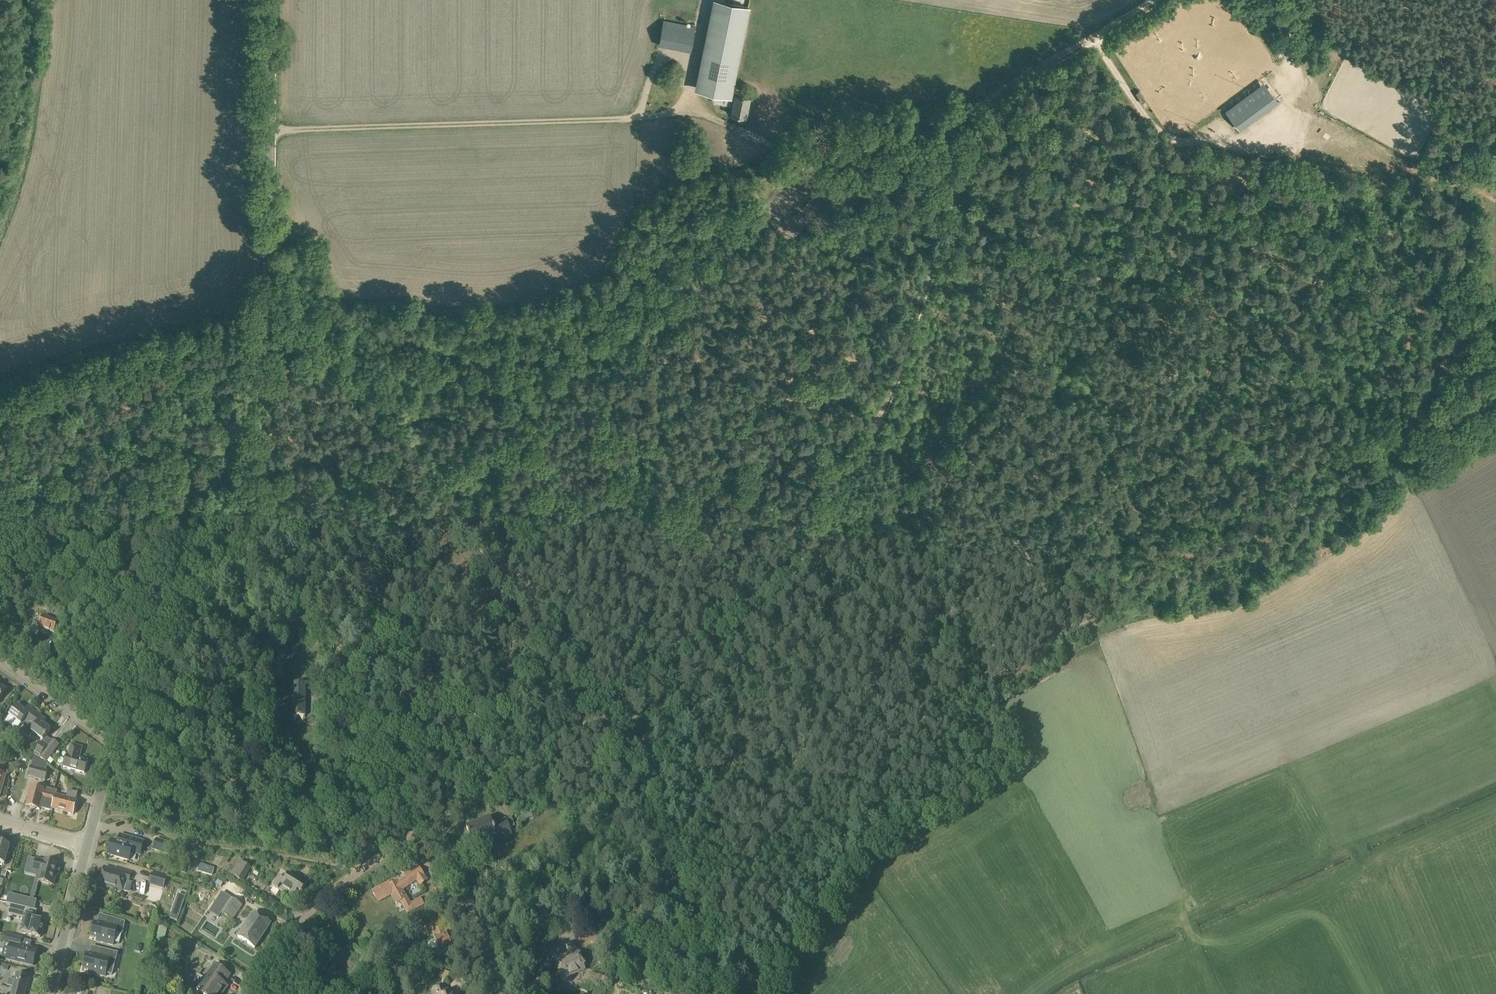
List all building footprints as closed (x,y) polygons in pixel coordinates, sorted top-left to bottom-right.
[(731,97),(750,6),(720,0),(713,0),(694,89),(731,97)] [(659,42),(692,48),(696,26),(663,20),(659,42)] [(1263,82),(1226,110),(1236,124),(1273,96),(1263,82)] [(750,97),(735,94),(732,114),(746,117),(750,97)] [(1291,144),(1299,134),(1295,130),(1287,140),(1291,144)] [(39,627),(54,633),(58,621),(43,616),(39,627)] [(26,637),(32,640),(34,634),(29,631),(26,637)] [(19,649),(32,651),(33,642),(21,639),(19,649)] [(313,662),(314,677),(326,677),(325,662),(313,662)] [(306,684),(293,683),(293,692),(292,716),(306,716),(306,684)] [(24,721),(29,725),(37,714),(28,707),(25,711),(17,705),(9,716),(21,725),(24,721)] [(29,725),(22,733),(29,738),(33,733),(43,741),(51,730),(50,730),(51,728),(46,725),(45,726),(43,724),(46,720),(37,714),(29,725)] [(19,736),(12,732),(9,736),(16,741),(19,736)] [(48,747),(42,742),(35,752),(41,756),(46,748),(48,747)] [(63,768),(84,774),(88,762),(80,759),(83,748),(71,745),(68,756),(67,756),(63,768)] [(54,754),(46,748),(41,756),(39,758),(47,764),(54,754)] [(28,778),(45,782),(48,771),(47,770),(48,766),(44,763),(33,757),(33,760),(28,778)] [(52,810),(54,810),(56,801),(51,799),(52,795),(54,790),(44,788),(44,790),(31,787),(26,807),(40,811),(40,809),(52,812),(52,810)] [(54,810),(73,815),(77,802),(76,801),(78,794),(67,791),(66,799),(52,795),(51,799),(56,801),(54,810)] [(520,817),(522,822),(533,818),(532,813),(520,817)] [(466,828),(473,845),(496,836),(496,834),(502,832),(505,839),(512,835),(506,819),(492,824),(490,819),(466,828)] [(108,856),(129,862),(131,853),(140,855),(144,842),(121,836),(119,843),(112,841),(108,856)] [(153,851),(174,856),(177,845),(156,839),(153,851)] [(4,865),(9,847),(0,844),(0,864),(4,865)] [(39,882),(54,886),(57,875),(58,876),(60,868),(56,867),(57,864),(44,861),(44,862),(36,860),(33,873),(41,875),(39,882)] [(230,875),(242,882),(251,867),(239,861),(230,875)] [(401,902),(408,914),(423,906),(419,899),(410,904),(403,891),(417,881),(418,883),(420,886),(428,881),(418,866),(416,867),(413,862),(401,871),(405,876),(404,876),(405,878),(399,882),(398,881),(390,886),(389,883),(373,892),(378,902),(391,895),(392,897),(394,902),(395,902),(396,904),(401,902)] [(100,885),(122,892),(125,881),(129,883),(132,873),(117,869),(116,872),(105,868),(100,885)] [(148,885),(164,890),(167,877),(152,873),(148,885)] [(273,887),(293,899),(298,891),(301,893),(306,885),(289,874),(284,882),(278,878),(273,887)] [(11,902),(11,893),(23,894),(24,876),(8,875),(7,893),(0,893),(0,902),(11,902)] [(221,875),(218,880),(225,885),(228,879),(221,875)] [(213,909),(232,922),(243,906),(224,894),(213,909)] [(174,907),(181,910),(186,898),(178,895),(174,907)] [(36,904),(18,899),(16,906),(35,910),(36,904)] [(26,934),(41,938),(45,922),(35,920),(37,911),(35,910),(16,906),(11,904),(8,916),(23,920),(22,924),(23,924),(21,933),(26,934)] [(581,914),(585,926),(593,923),(589,911),(581,914)] [(238,938),(255,949),(271,924),(254,913),(238,938)] [(97,942),(113,946),(116,933),(122,935),(125,923),(109,918),(107,927),(95,923),(91,938),(97,939),(97,942)] [(440,951),(443,957),(454,953),(451,947),(452,947),(444,927),(445,925),(444,921),(442,922),(441,920),(424,928),(427,934),(432,932),(435,940),(428,943),(427,945),(429,949),(431,950),(438,948),(440,952),(440,951)] [(150,940),(164,944),(168,928),(154,925),(150,940)] [(6,960),(33,966),(37,950),(21,946),(22,940),(6,936),(5,943),(10,944),(6,960)] [(554,960),(562,981),(573,977),(572,976),(585,971),(577,951),(576,952),(573,943),(565,946),(568,955),(554,960)] [(368,957),(371,960),(379,949),(376,946),(368,957)] [(89,973),(105,977),(109,965),(114,966),(117,954),(101,950),(99,958),(87,955),(83,969),(89,970),(89,973)] [(202,993),(222,993),(227,987),(223,984),(229,976),(215,966),(198,991),(202,993)] [(441,976),(447,980),(450,974),(444,971),(441,976)] [(29,978),(16,975),(11,993),(25,993),(29,978)] [(328,993),(334,993),(340,987),(325,975),(317,986),(328,993)] [(397,988),(395,984),(386,989),(388,992),(397,988)] [(451,991),(446,993),(443,986),(433,990),(435,993),(452,993),(451,991)]
